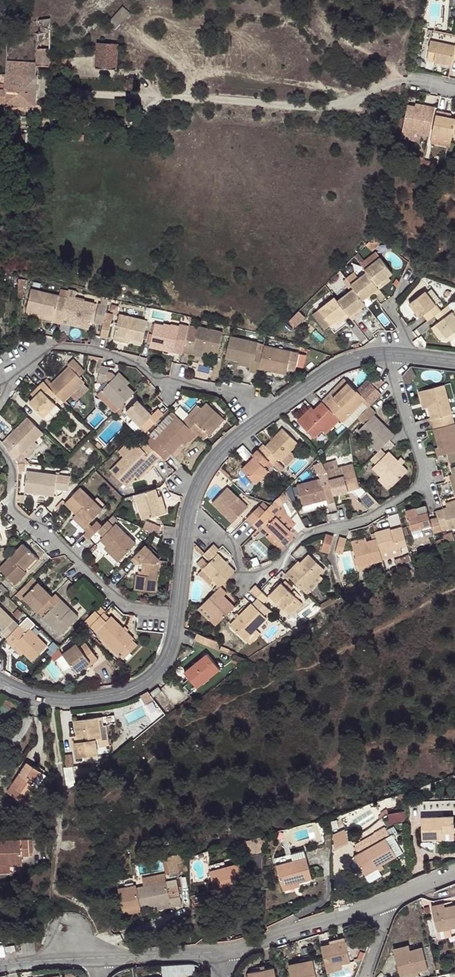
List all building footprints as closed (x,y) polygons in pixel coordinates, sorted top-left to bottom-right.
[(116,26),(129,14),(122,7),(109,19),(116,26)] [(50,55),(49,15),(35,16),(35,25),(33,25),(33,56),(7,55),(7,68),(0,68),(0,101),(1,101),(1,103),(35,105),(36,65),(50,66),(50,64),(50,55)] [(434,27),(433,36),(454,41),(454,31),(434,27)] [(433,36),(428,57),(453,62),(454,55),(454,54),(454,41),(433,36)] [(115,68),(116,43),(98,42),(96,67),(115,68)] [(431,133),(437,106),(423,103),(422,107),(417,106),(409,103),(403,127),(431,133)] [(449,115),(450,110),(439,108),(435,131),(454,135),(454,133),(454,113),(449,115)] [(384,258),(368,272),(369,272),(382,289),(391,282),(388,278),(396,272),(384,258)] [(382,289),(369,272),(353,285),(355,287),(365,301),(375,295),(378,298),(384,292),(382,289)] [(50,317),(58,319),(60,312),(65,291),(31,283),(26,306),(52,312),(50,317)] [(365,301),(355,287),(339,301),(352,318),(356,322),(365,314),(363,311),(369,306),(365,301)] [(425,314),(430,319),(438,313),(443,310),(429,290),(411,303),(421,316),(425,314)] [(93,297),(65,291),(60,312),(88,319),(93,297)] [(352,318),(339,301),(337,297),(322,309),(334,326),(341,320),(345,324),(352,318)] [(103,313),(106,300),(101,299),(97,318),(102,319),(103,313)] [(443,310),(438,313),(443,319),(439,321),(440,322),(450,337),(454,333),(454,309),(451,303),(443,310)] [(140,334),(146,312),(117,307),(113,329),(140,334)] [(298,311),(290,319),(296,325),(304,318),(298,311)] [(103,313),(102,319),(100,330),(107,331),(110,315),(103,313)] [(188,329),(190,320),(185,319),(183,324),(159,320),(155,342),(177,346),(177,350),(183,351),(184,347),(188,329)] [(450,337),(440,322),(433,327),(441,338),(452,340),(454,338),(454,333),(450,337)] [(188,329),(184,347),(194,348),(195,346),(219,350),(223,330),(198,325),(198,331),(188,329)] [(230,334),(225,354),(254,360),(252,369),(260,371),(261,366),(265,348),(256,346),(257,340),(230,334)] [(266,343),(265,348),(261,366),(290,372),(291,366),(300,367),(303,351),(266,343)] [(107,383),(111,368),(101,366),(97,380),(107,383)] [(42,391),(49,398),(58,407),(77,385),(61,372),(42,391)] [(101,391),(118,407),(133,392),(116,376),(101,391)] [(326,401),(329,404),(354,381),(351,379),(326,401)] [(384,393),(382,386),(377,381),(364,392),(354,381),(329,404),(344,419),(346,422),(366,403),(371,407),(384,393)] [(436,427),(454,421),(454,413),(446,382),(426,387),(436,427)] [(42,391),(37,386),(32,391),(36,394),(23,408),(38,421),(50,408),(45,403),(49,398),(42,391)] [(148,431),(164,415),(158,410),(155,413),(140,398),(127,410),(148,431)] [(344,419),(329,404),(326,401),(317,410),(313,406),(301,417),(319,436),(327,429),(330,432),(344,419)] [(189,425),(194,430),(198,434),(205,442),(225,422),(210,406),(189,425)] [(385,447),(394,437),(373,417),(377,413),(371,407),(353,424),(359,431),(380,451),(385,447)] [(152,436),(147,441),(163,455),(168,450),(171,452),(183,440),(189,435),(193,439),(198,434),(194,430),(189,425),(178,413),(154,437),(152,436)] [(43,434),(27,418),(3,443),(18,461),(43,434)] [(438,446),(441,454),(443,453),(450,451),(454,449),(454,421),(436,427),(441,445),(438,446)] [(265,445),(261,449),(272,460),(277,465),(282,459),(287,463),(305,445),(288,429),(272,445),(268,442),(265,445)] [(189,435),(183,440),(188,444),(193,439),(189,435)] [(138,443),(110,471),(126,486),(137,474),(153,457),(157,461),(163,455),(147,441),(142,447),(138,443)] [(380,451),(374,457),(380,463),(376,467),(387,476),(398,486),(414,470),(395,450),(392,452),(385,447),(380,451)] [(272,460),(261,449),(255,453),(258,457),(245,469),(259,483),(271,471),(267,466),(272,460)] [(157,461),(153,457),(137,474),(141,478),(157,461)] [(333,476),(335,486),(336,492),(362,488),(359,473),(357,464),(329,469),(333,476)] [(71,483),(72,472),(28,469),(26,491),(57,493),(57,488),(65,488),(66,483),(71,483)] [(398,486),(387,476),(384,479),(395,489),(398,486)] [(324,478),(299,484),(305,510),(339,503),(336,492),(335,486),(326,488),(324,478)] [(102,505),(81,485),(65,501),(86,522),(102,505)] [(250,506),(231,485),(214,499),(234,521),(250,506)] [(155,488),(136,493),(144,520),(167,512),(161,494),(157,495),(155,488)] [(372,510),(382,504),(373,491),(363,499),(372,510)] [(248,519),(253,524),(269,507),(264,502),(248,519)] [(427,502),(407,507),(413,528),(433,523),(434,526),(436,531),(443,529),(439,515),(432,517),(430,510),(428,510),(427,502)] [(437,508),(439,515),(443,529),(443,530),(454,527),(454,504),(449,506),(443,507),(437,508)] [(271,532),(286,545),(299,531),(279,512),(276,514),(269,507),(253,524),(257,529),(262,524),(264,526),(271,532)] [(84,534),(89,539),(99,530),(103,526),(98,520),(84,534)] [(116,522),(114,525),(109,520),(103,526),(99,530),(103,534),(110,541),(122,555),(136,543),(116,522)] [(433,523),(413,528),(414,532),(434,526),(433,523)] [(376,533),(379,541),(382,555),(409,548),(405,534),(395,536),(393,529),(376,533)] [(271,532),(267,536),(282,550),(286,545),(271,532)] [(334,535),(326,534),(323,551),(330,552),(334,535)] [(346,555),(349,538),(342,538),(338,553),(346,555)] [(352,542),(354,547),(368,544),(366,538),(352,542)] [(359,569),(384,563),(382,555),(379,541),(368,544),(354,547),(359,569)] [(26,542),(0,567),(16,583),(42,558),(26,542)] [(137,554),(143,559),(142,569),(136,568),(135,588),(156,590),(159,561),(159,559),(161,557),(147,543),(137,554)] [(209,558),(219,548),(214,544),(206,550),(203,553),(209,558)] [(209,563),(204,569),(214,580),(221,587),(222,586),(225,583),(234,575),(235,574),(236,573),(237,571),(219,553),(209,563)] [(295,570),(289,575),(305,593),(323,576),(327,572),(313,557),(297,572),(295,570)] [(214,580),(204,569),(199,573),(210,584),(214,580)] [(58,595),(36,575),(20,591),(41,611),(58,595)] [(305,593),(310,598),(327,580),(323,576),(305,593)] [(259,584),(253,590),(265,604),(271,598),(259,584)] [(286,611),(299,600),(285,585),(274,596),(286,611)] [(219,621),(235,607),(225,596),(228,593),(222,586),(221,587),(218,590),(204,604),(213,614),(209,618),(216,625),(219,621)] [(75,611),(63,599),(45,616),(63,635),(80,617),(75,611)] [(303,605),(299,600),(286,611),(291,616),(303,605)] [(22,625),(0,604),(0,633),(2,635),(4,634),(7,634),(10,638),(22,625)] [(267,619),(253,604),(232,624),(245,639),(267,619)] [(81,606),(75,611),(80,617),(86,611),(81,606)] [(99,609),(87,621),(91,626),(102,613),(99,609)] [(134,638),(111,616),(95,631),(119,654),(133,639),(134,638)] [(10,638),(7,640),(15,647),(17,645),(34,662),(49,648),(31,630),(28,632),(22,625),(10,638)] [(196,633),(194,639),(210,646),(212,639),(196,633)] [(133,639),(119,654),(125,659),(138,645),(133,639)] [(99,659),(87,643),(80,647),(78,644),(63,655),(75,673),(90,663),(92,665),(99,659)] [(218,667),(208,652),(182,668),(192,684),(218,667)] [(148,690),(153,697),(165,689),(160,682),(148,690)] [(110,717),(101,718),(103,737),(99,737),(100,745),(113,744),(110,717)] [(103,737),(101,718),(77,720),(79,739),(76,739),(78,755),(100,753),(100,745),(99,737),(103,737)] [(74,751),(66,752),(68,762),(75,762),(74,751)] [(42,768),(28,759),(9,788),(28,800),(39,784),(47,772),(42,768)] [(68,762),(62,763),(65,787),(75,779),(74,762),(68,762)] [(448,830),(448,814),(416,814),(416,835),(433,835),(433,830),(448,830)] [(331,835),(337,846),(351,839),(345,827),(331,835)] [(397,856),(387,836),(355,852),(366,873),(397,856)] [(0,840),(0,863),(10,863),(22,863),(22,855),(31,854),(30,839),(0,840)] [(314,877),(305,847),(275,856),(283,885),(314,877)] [(163,855),(164,873),(185,871),(183,853),(163,855)] [(0,863),(0,873),(11,872),(10,863),(0,863)] [(246,887),(240,864),(210,873),(216,894),(246,887)] [(142,878),(144,886),(166,881),(165,874),(142,878)] [(136,885),(118,888),(123,914),(141,910),(141,908),(156,905),(170,902),(171,908),(181,905),(177,880),(166,881),(144,886),(137,887),(136,885)] [(170,902),(156,905),(157,910),(171,908),(170,902)] [(436,908),(440,931),(454,928),(454,904),(436,908)] [(351,939),(323,945),(328,969),(355,961),(351,939)] [(22,949),(21,941),(3,944),(5,952),(22,949)] [(431,968),(426,947),(399,953),(404,973),(431,968)] [(316,960),(307,963),(308,967),(293,970),(295,976),(320,976),(316,960)] [(279,966),(258,970),(259,976),(281,976),(279,966)]
